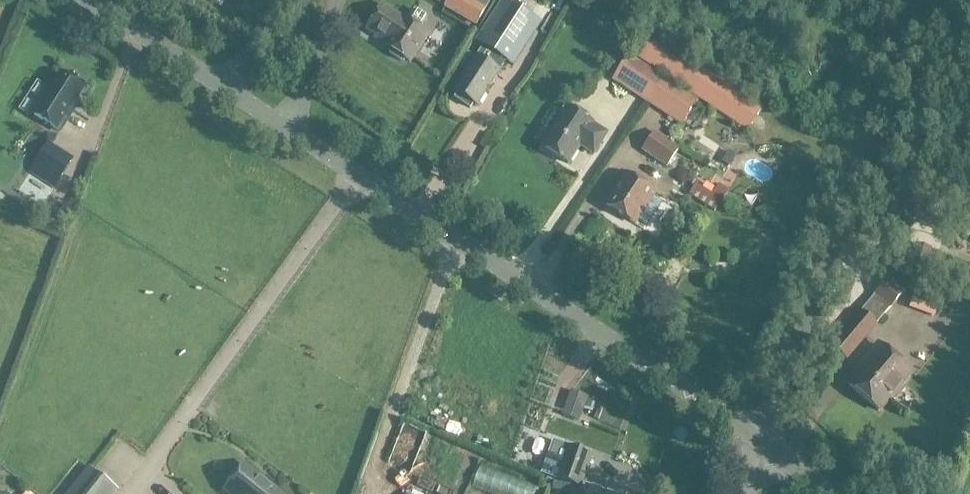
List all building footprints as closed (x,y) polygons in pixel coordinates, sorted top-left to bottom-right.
[(448,7),(478,25),(493,0),(453,0),(448,7)] [(455,92),(458,94),(455,99),(471,109),(474,104),(477,106),(504,66),(510,70),(538,28),(502,5),(475,47),(481,51),(455,92)] [(389,48),(389,49),(389,54),(399,60),(404,59),(404,58),(409,61),(427,34),(418,29),(425,18),(414,11),(407,21),(403,18),(402,20),(383,7),(369,29),(387,41),(385,45),(389,48)] [(632,52),(748,129),(762,108),(719,79),(646,30),(632,52)] [(629,57),(615,78),(684,125),(698,103),(629,57)] [(41,103),(43,104),(35,114),(58,130),(66,119),(68,120),(79,103),(76,101),(83,90),(60,75),(41,103)] [(572,153),(577,144),(593,153),(605,135),(591,126),(592,125),(567,109),(543,147),(567,163),(573,154),(572,153)] [(643,150),(667,168),(681,149),(656,131),(643,150)] [(84,154),(87,137),(78,135),(74,152),(84,154)] [(34,163),(60,180),(74,159),(48,142),(34,163)] [(722,162),(729,166),(736,156),(729,152),(722,162)] [(638,223),(640,219),(650,226),(664,204),(654,198),(657,193),(627,174),(608,204),(638,223)] [(890,279),(861,312),(832,346),(847,359),(876,325),(905,291),(890,279)] [(911,373),(881,348),(849,386),(879,411),(911,373)] [(587,396),(571,391),(563,414),(579,420),(587,396)] [(582,488),(593,455),(568,447),(557,480),(544,475),(542,483),(559,489),(562,482),(582,488)] [(233,471),(227,479),(230,484),(224,491),(228,493),(280,493),(244,465),(239,473),(233,471)] [(119,490),(88,466),(66,493),(116,493),(119,490)] [(404,483),(400,493),(433,493),(404,483)]
